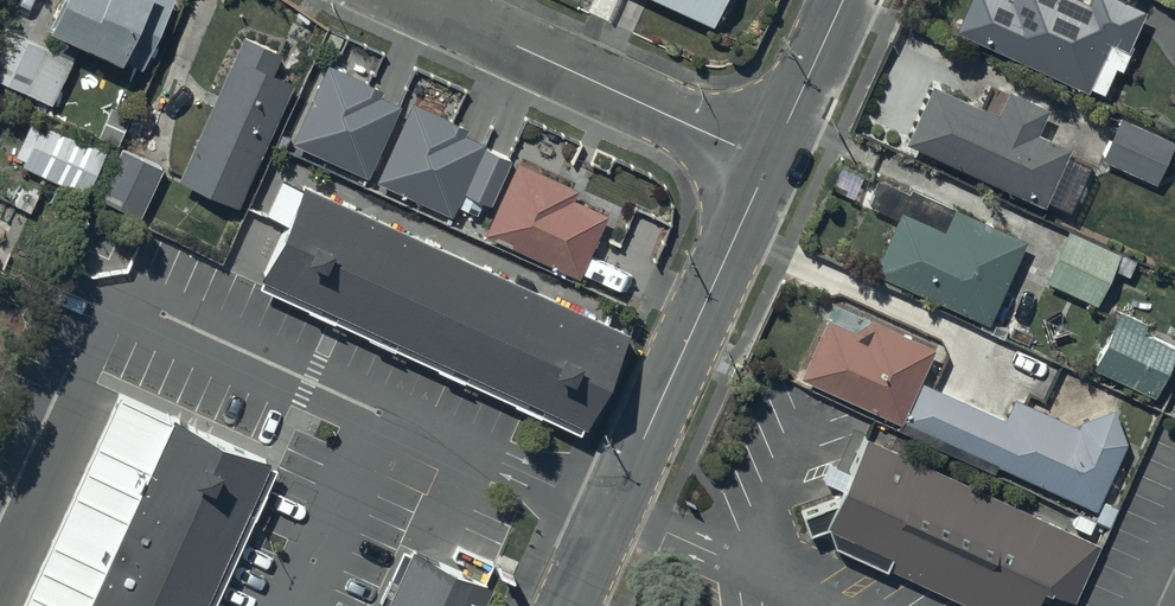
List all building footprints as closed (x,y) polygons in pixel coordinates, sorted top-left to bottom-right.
[(50,14),(120,47),(118,51),(141,62),(169,0),(57,0),(50,14)] [(713,19),(722,0),(672,0),(713,19)] [(955,23),(1086,84),(1089,80),(1104,87),(1116,61),(1120,63),(1147,3),(1141,0),(966,0),(955,23)] [(0,28),(0,75),(51,99),(72,55),(2,23),(0,28)] [(283,46),(243,28),(178,171),(239,198),(294,75),(274,66),(283,46)] [(329,58),(291,136),(367,172),(401,101),(379,91),(383,83),(329,58)] [(998,108),(932,78),(906,137),(1044,197),(1069,141),(1038,127),(1049,102),(1009,84),(998,108)] [(410,96),(375,176),(453,209),(462,189),(489,201),(512,150),(460,128),(464,120),(410,96)] [(1101,154),(1156,179),(1174,139),(1174,136),(1121,111),(1101,154)] [(108,144),(41,115),(22,159),(59,175),(49,197),(79,210),(108,144)] [(519,154),(484,227),(579,272),(609,208),(573,191),(578,182),(519,154)] [(280,172),(235,275),(565,421),(576,426),(622,323),(280,172)] [(900,204),(872,266),(988,318),(1026,235),(955,202),(945,224),(900,204)] [(1068,225),(1045,276),(1098,299),(1121,248),(1068,225)] [(1092,360),(1156,389),(1174,348),(1174,341),(1144,326),(1148,317),(1118,304),(1092,360)] [(828,313),(802,371),(901,415),(934,342),(871,314),(853,324),(828,313)] [(1005,415),(923,378),(903,423),(996,465),(999,459),(1098,503),(1128,436),(1115,403),(1080,416),(1078,422),(1014,393),(1005,415)] [(270,471),(110,400),(18,605),(209,605),(270,471)] [(866,434),(837,496),(803,507),(809,527),(829,520),(835,540),(979,605),(1031,605),(1043,580),(1076,595),(1101,541),(866,434)] [(404,557),(379,605),(473,605),(479,594),(404,557)]
